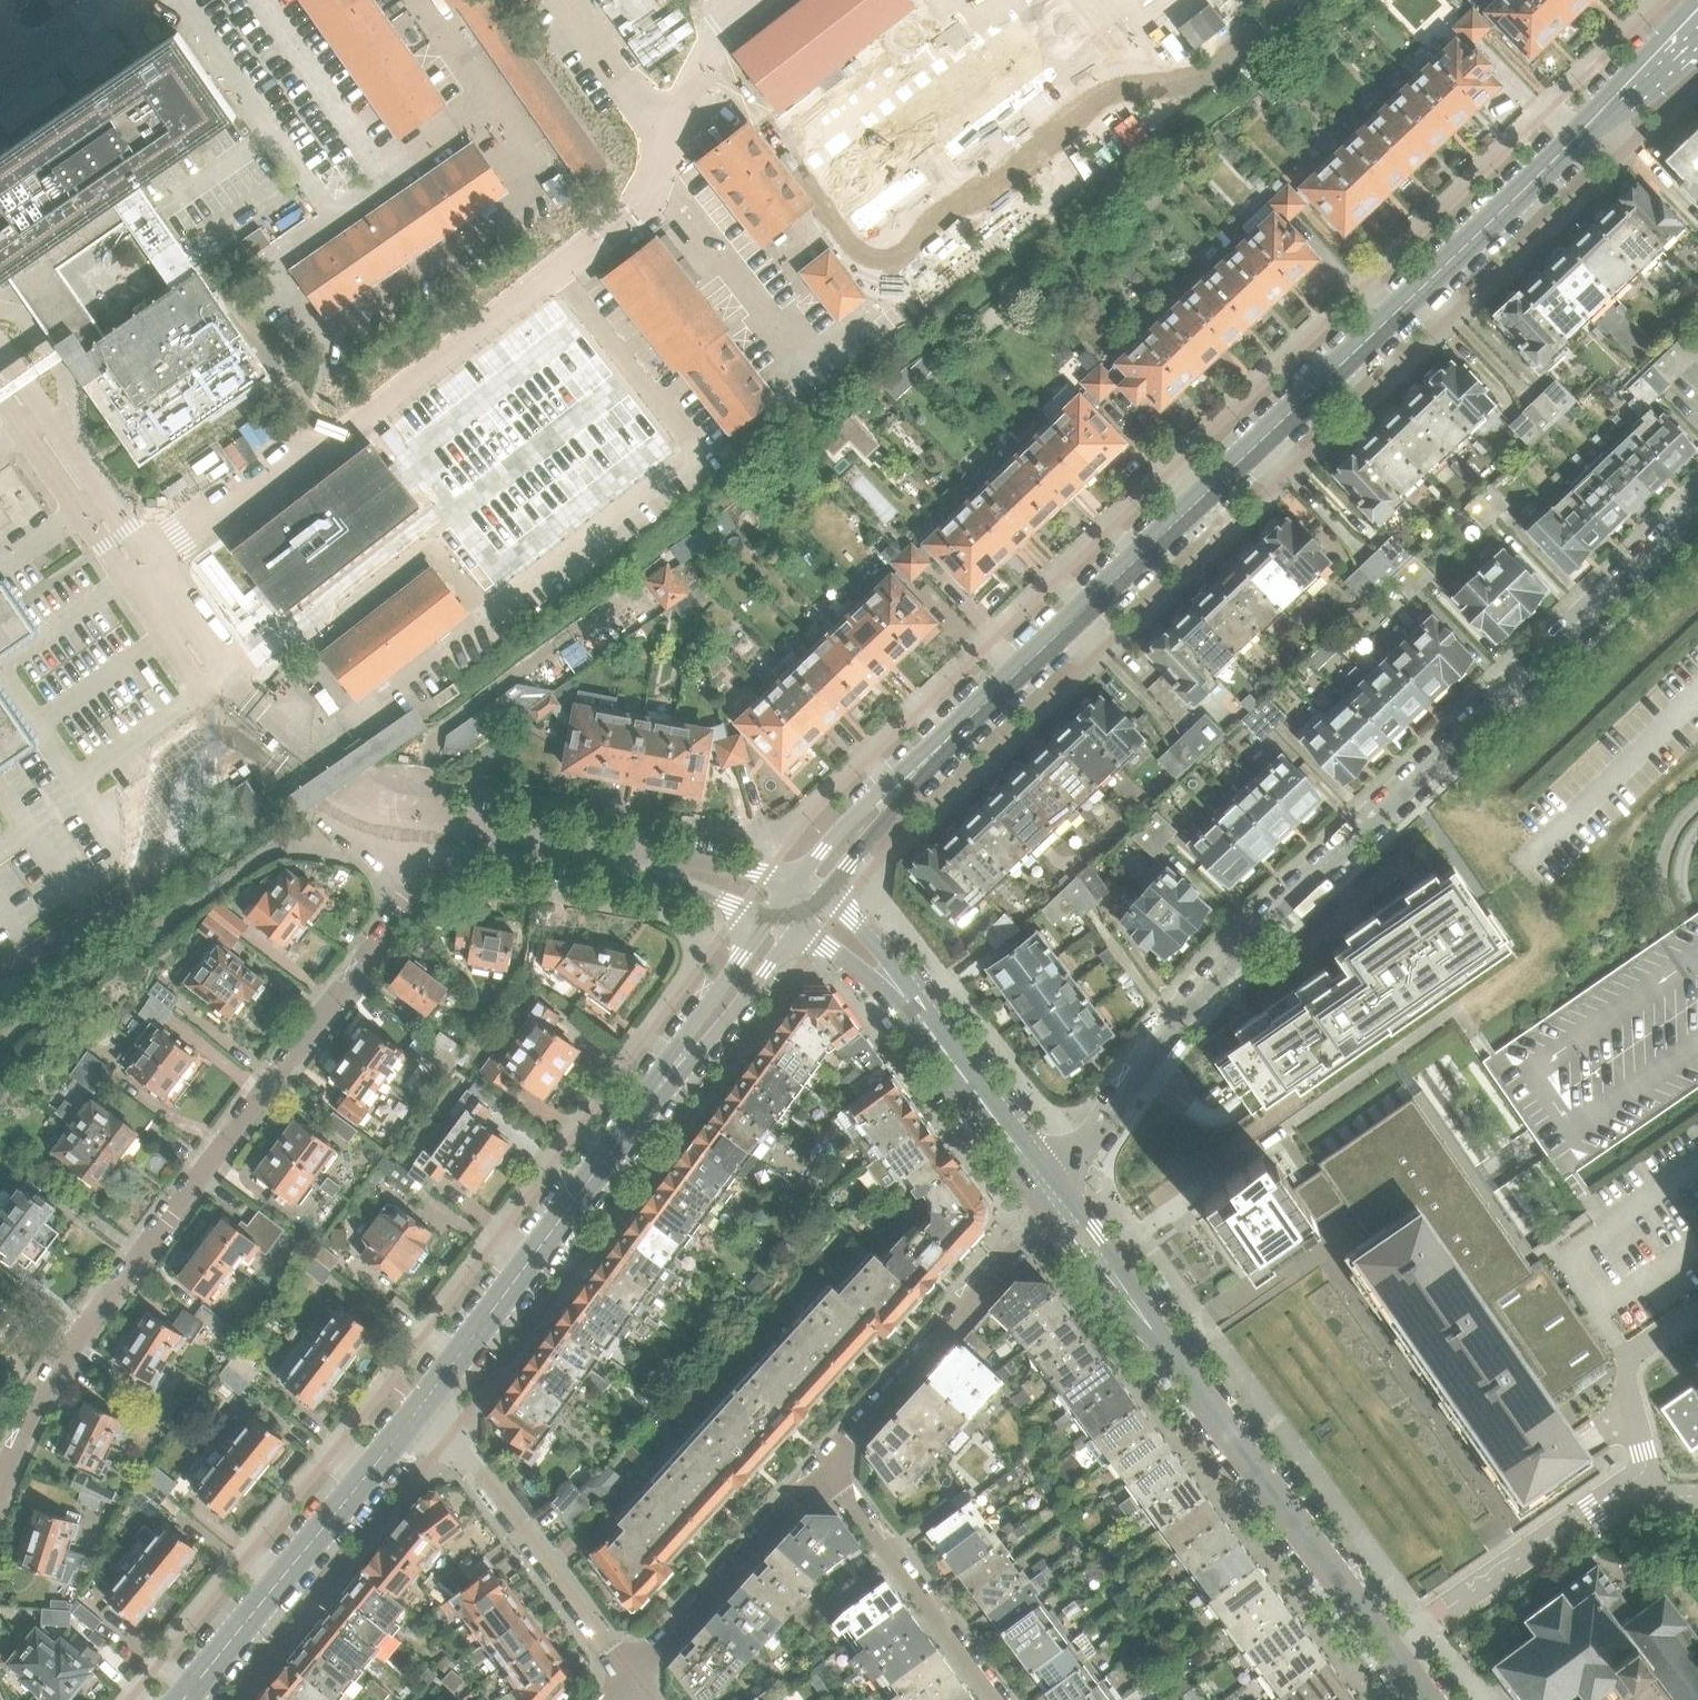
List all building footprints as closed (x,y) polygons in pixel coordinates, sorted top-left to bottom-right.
[(399,137),(446,105),(373,0),(303,0),(399,137)] [(453,7),(458,4),(581,181),(606,164),(491,0),(448,0),(453,7)] [(1552,33),(1538,18),(1543,13),(1532,2),(1529,4),(1525,0),(1499,0),(1487,12),(1482,16),(1477,10),(1473,7),(1462,17),(1481,37),(1497,22),(1513,39),(1513,40),(1523,52),(1524,50),(1529,55),(1532,53),(1536,53),(1544,46),(1544,41),(1552,33)] [(1574,12),(1563,0),(1525,0),(1529,4),(1532,2),(1543,13),(1538,18),(1552,33),(1554,32),(1558,32),(1566,25),(1566,20),(1574,12)] [(1574,12),(1575,11),(1580,11),(1587,4),(1587,0),(1563,0),(1574,12)] [(1461,35),(1435,60),(1455,80),(1457,78),(1465,87),(1461,92),(1475,107),(1476,105),(1482,105),(1489,98),(1489,93),(1497,85),(1490,79),(1498,72),(1475,48),(1474,49),(1471,46),(1481,37),(1462,17),(1453,26),(1461,35)] [(8,276),(22,267),(21,265),(43,250),(45,251),(48,250),(49,248),(49,245),(82,222),(85,223),(87,223),(88,220),(88,218),(113,201),(127,222),(136,232),(135,233),(143,246),(173,289),(107,335),(81,353),(71,337),(57,347),(65,357),(87,390),(101,380),(153,457),(271,375),(229,314),(215,293),(203,274),(170,227),(141,184),(238,117),(180,32),(0,157),(0,281),(8,276)] [(1467,114),(1475,107),(1461,92),(1465,87),(1457,78),(1455,80),(1435,60),(1413,80),(1433,100),(1436,98),(1445,107),(1440,112),(1454,127),(1455,125),(1460,125),(1467,119),(1467,114)] [(1446,134),(1454,127),(1440,112),(1445,107),(1436,98),(1433,100),(1413,80),(1392,100),(1412,120),(1414,119),(1423,128),(1419,132),(1433,147),(1434,146),(1438,146),(1446,139),(1446,134)] [(1424,155),(1433,147),(1419,132),(1423,128),(1414,119),(1412,120),(1392,100),(1371,121),(1390,140),(1393,139),(1402,149),(1397,154),(1410,168),(1412,166),(1417,167),(1424,160),(1424,155)] [(1403,175),(1410,168),(1397,154),(1402,149),(1393,139),(1390,140),(1371,121),(1349,142),(1369,162),(1371,159),(1381,170),(1376,174),(1389,188),(1390,187),(1395,187),(1403,180),(1403,175)] [(811,204),(777,160),(749,124),(699,162),(761,242),(811,204)] [(1677,147),(1664,160),(1683,180),(1678,185),(1697,206),(1697,128),(1677,147)] [(1381,196),(1389,188),(1376,174),(1381,170),(1371,159),(1369,162),(1349,142),(1328,162),(1347,182),(1349,180),(1359,190),(1354,195),(1368,209),(1369,208),(1374,208),(1381,201),(1381,196)] [(506,192),(473,145),(294,269),(327,316),(506,192)] [(1319,153),(1312,147),(1308,151),(1314,158),(1319,153)] [(1359,217),(1368,209),(1354,195),(1359,190),(1349,180),(1347,182),(1328,162),(1296,193),(1288,185),(1279,193),(1297,212),(1313,198),(1329,215),(1328,216),(1339,228),(1340,227),(1344,231),(1347,229),(1352,229),(1359,222),(1359,217)] [(1434,172),(1427,179),(1437,189),(1444,183),(1434,172)] [(1685,227),(1655,196),(1651,201),(1636,186),(1631,191),(1623,187),(1622,187),(1623,188),(1616,194),(1615,194),(1618,203),(1617,204),(1631,219),(1637,219),(1643,224),(1641,230),(1658,246),(1670,235),(1674,239),(1685,227)] [(1242,226),(1251,236),(1269,254),(1271,253),(1281,263),(1276,268),(1290,283),(1292,281),(1297,281),(1304,274),(1304,269),(1315,259),(1301,243),(1304,240),(1287,222),(1297,212),(1279,193),(1273,187),(1263,196),(1268,201),(1242,226)] [(1658,246),(1641,230),(1643,224),(1637,219),(1631,219),(1617,204),(1609,212),(1600,208),(1600,209),(1594,216),(1593,215),(1592,216),(1596,224),(1594,226),(1609,241),(1615,240),(1620,245),(1618,250),(1635,268),(1649,255),(1657,264),(1662,259),(1675,273),(1679,269),(1658,246)] [(262,226),(241,240),(252,256),(273,242),(262,226)] [(1635,268),(1618,250),(1620,245),(1615,240),(1609,241),(1594,226),(1585,235),(1577,231),(1576,231),(1577,232),(1570,239),(1569,238),(1572,247),(1569,250),(1583,265),(1589,264),(1594,270),(1592,274),(1610,292),(1625,278),(1632,285),(1637,280),(1653,297),(1658,292),(1635,268)] [(1283,289),(1290,283),(1276,268),(1281,263),(1271,253),(1269,254),(1251,236),(1229,256),(1247,275),(1249,273),(1259,284),(1254,288),(1269,303),(1271,301),(1276,301),(1283,294),(1283,289)] [(774,397),(723,331),(727,329),(658,239),(605,280),(674,369),(679,365),(730,432),(774,397)] [(1610,292),(1592,274),(1594,270),(1589,264),(1583,265),(1569,250),(1560,259),(1552,255),(1551,255),(1552,256),(1545,262),(1544,262),(1547,271),(1545,273),(1558,288),(1564,287),(1570,294),(1569,299),(1585,316),(1610,292)] [(830,251),(803,272),(838,318),(866,298),(830,251)] [(1261,310),(1269,303),(1254,288),(1259,284),(1249,273),(1247,275),(1229,256),(1207,277),(1226,296),(1228,294),(1238,304),(1233,308),(1247,323),(1249,321),(1254,322),(1261,315),(1261,310)] [(1585,316),(1569,299),(1570,294),(1564,287),(1558,288),(1545,273),(1536,281),(1528,277),(1528,278),(1521,285),(1520,284),(1520,285),(1523,293),(1522,295),(1536,309),(1541,308),(1547,315),(1546,319),(1563,337),(1585,316)] [(1239,331),(1247,323),(1233,308),(1238,304),(1228,294),(1226,296),(1207,277),(1186,297),(1204,316),(1206,314),(1216,324),(1211,329),(1226,344),(1227,342),(1232,343),(1239,336),(1239,331)] [(1563,337),(1546,319),(1547,315),(1541,308),(1536,309),(1522,295),(1514,303),(1505,299),(1505,300),(1499,306),(1498,306),(1497,306),(1501,315),(1499,317),(1501,319),(1500,321),(1507,328),(1509,327),(1523,342),(1521,344),(1525,349),(1524,351),(1534,361),(1536,360),(1543,367),(1565,345),(1573,353),(1576,351),(1563,337)] [(1218,352),(1226,344),(1211,329),(1216,324),(1206,314),(1204,316),(1186,297),(1164,318),(1182,337),(1185,335),(1194,345),(1190,349),(1204,364),(1206,363),(1210,363),(1218,356),(1218,352)] [(1629,312),(1621,303),(1616,308),(1623,317),(1629,312)] [(1196,372),(1204,364),(1190,349),(1194,345),(1185,335),(1182,337),(1164,318),(1144,337),(1162,357),(1164,355),(1174,365),(1168,370),(1182,385),(1184,384),(1189,384),(1196,377),(1196,372)] [(1604,336),(1596,327),(1592,331),(1600,340),(1604,336)] [(1684,329),(1660,351),(1681,373),(1697,356),(1697,344),(1684,329)] [(1175,392),(1182,385),(1168,370),(1174,365),(1164,355),(1162,357),(1144,337),(1140,333),(1128,345),(1131,348),(1107,371),(1101,364),(1092,372),(1110,391),(1119,383),(1114,378),(1118,375),(1125,383),(1123,385),(1137,400),(1146,391),(1160,406),(1163,404),(1168,404),(1175,397),(1175,392)] [(0,386),(0,403),(65,357),(57,347),(0,386)] [(1681,373),(1660,351),(1649,361),(1670,383),(1681,373)] [(1670,383),(1649,361),(1638,371),(1623,386),(1645,408),(1646,406),(1670,383)] [(1493,405),(1481,393),(1485,389),(1464,366),(1459,371),(1451,362),(1440,373),(1431,369),(1431,370),(1431,371),(1425,377),(1424,377),(1427,385),(1425,387),(1439,401),(1444,400),(1449,406),(1448,411),(1467,431),(1477,421),(1493,405)] [(1067,414),(1054,425),(1095,468),(1096,468),(1101,468),(1108,461),(1108,456),(1122,442),(1104,421),(1104,419),(1098,413),(1096,413),(1092,409),(1110,391),(1092,372),(1092,371),(1080,382),(1087,390),(1065,411),(1067,414)] [(1467,431),(1448,411),(1449,406),(1444,400),(1439,401),(1425,387),(1417,395),(1409,391),(1409,392),(1402,398),(1401,398),(1405,407),(1403,409),(1415,422),(1421,421),(1427,428),(1426,433),(1445,452),(1467,431)] [(1563,412),(1544,393),(1533,403),(1552,423),(1563,412)] [(1552,423),(1533,403),(1522,413),(1541,433),(1552,423)] [(1693,448),(1664,417),(1661,420),(1659,417),(1658,418),(1646,406),(1645,408),(1636,416),(1638,418),(1626,429),(1645,449),(1649,449),(1652,452),(1653,456),(1652,457),(1667,473),(1669,470),(1673,471),(1679,464),(1679,461),(1693,448)] [(1445,452),(1426,433),(1427,428),(1421,421),(1415,422),(1403,409),(1395,416),(1386,412),(1386,413),(1386,414),(1380,420),(1379,420),(1378,420),(1382,429),(1380,430),(1422,474),(1445,452)] [(1624,423),(1616,415),(1611,419),(1619,428),(1624,423)] [(1095,468),(1054,425),(1042,437),(1039,435),(1026,448),(1052,476),(1052,480),(1066,496),(1082,481),(1087,481),(1094,474),(1094,469),(1095,468)] [(1667,473),(1652,457),(1653,456),(1652,452),(1649,449),(1645,449),(1626,429),(1606,448),(1625,468),(1630,468),(1633,471),(1633,475),(1632,476),(1647,492),(1650,489),(1653,490),(1659,484),(1659,480),(1667,473)] [(1422,474),(1380,430),(1372,438),(1364,434),(1363,434),(1364,435),(1357,441),(1356,441),(1359,450),(1358,452),(1372,467),(1376,467),(1381,471),(1380,475),(1400,495),(1422,474)] [(1604,442),(1596,434),(1591,439),(1599,447),(1604,442)] [(1487,452),(1477,441),(1473,445),(1483,456),(1487,452)] [(1059,503),(1066,496),(1052,480),(1052,476),(1026,448),(1016,457),(1018,460),(1006,472),(1046,515),(1047,515),(1052,515),(1059,508),(1059,503)] [(1647,492),(1632,476),(1633,475),(1633,471),(1630,468),(1625,468),(1606,448),(1587,468),(1605,487),(1609,487),(1613,491),(1614,494),(1612,496),(1627,511),(1629,508),(1633,509),(1639,503),(1639,500),(1647,492)] [(1400,495),(1380,475),(1381,471),(1376,467),(1372,467),(1358,452),(1350,459),(1341,455),(1341,456),(1341,457),(1335,463),(1334,463),(1333,463),(1337,472),(1335,474),(1337,476),(1336,478),(1342,485),(1345,484),(1358,499),(1357,500),(1361,506),(1360,508),(1370,518),(1372,517),(1379,524),(1401,502),(1411,512),(1414,509),(1400,495)] [(1584,461),(1576,453),(1571,458),(1579,466),(1584,461)] [(1465,473),(1455,462),(1451,466),(1460,476),(1465,473)] [(1627,511),(1612,496),(1614,494),(1613,491),(1609,487),(1605,487),(1587,468),(1567,487),(1585,506),(1590,506),(1593,510),(1593,514),(1592,515),(1607,530),(1609,528),(1613,528),(1619,522),(1619,519),(1627,511)] [(1046,515),(1006,472),(992,485),(990,483),(982,491),(1006,516),(1010,516),(1027,533),(1033,528),(1038,528),(1045,521),(1045,516),(1046,515)] [(1564,481),(1556,473),(1551,477),(1559,485),(1564,481)] [(1442,495),(1432,484),(1428,488),(1438,499),(1442,495)] [(1607,530),(1592,515),(1593,514),(1593,510),(1590,506),(1585,506),(1567,487),(1547,506),(1565,525),(1570,526),(1573,530),(1574,533),(1573,534),(1587,549),(1589,547),(1592,548),(1599,541),(1598,538),(1607,530)] [(970,506),(957,518),(997,562),(998,561),(1003,561),(1010,555),(1010,549),(1027,533),(1010,516),(1006,516),(982,491),(968,504),(970,506)] [(1588,550),(1587,549),(1573,534),(1574,533),(1573,530),(1570,526),(1565,525),(1547,506),(1526,526),(1557,560),(1557,563),(1561,567),(1564,567),(1567,570),(1570,567),(1573,568),(1580,562),(1579,558),(1588,550)] [(997,562),(957,518),(944,530),(943,529),(927,543),(920,535),(911,543),(930,563),(938,555),(943,560),(943,563),(948,569),(951,568),(970,588),(984,575),(989,575),(996,568),(996,563),(997,562)] [(1330,561),(1317,548),(1320,545),(1300,523),(1295,528),(1287,519),(1276,530),(1267,526),(1267,528),(1261,534),(1260,533),(1259,534),(1263,542),(1261,544),(1276,559),(1280,558),(1285,563),(1284,568),(1303,587),(1330,561)] [(1303,587),(1284,568),(1285,563),(1280,558),(1276,559),(1261,544),(1253,551),(1245,548),(1245,549),(1238,555),(1237,555),(1240,564),(1239,565),(1253,581),(1257,580),(1262,585),(1261,589),(1280,608),(1303,587)] [(1546,588),(1532,574),(1514,555),(1509,560),(1496,546),(1472,569),(1493,591),(1498,591),(1504,597),(1503,601),(1518,616),(1521,614),(1524,615),(1533,607),(1532,604),(1543,593),(1542,593),(1546,588)] [(1401,571),(1379,550),(1370,558),(1391,580),(1401,571)] [(1391,580),(1370,558),(1358,570),(1378,592),(1391,580)] [(659,598),(681,582),(672,571),(668,564),(646,580),(659,598)] [(1280,608),(1261,589),(1262,585),(1257,580),(1253,581),(1239,565),(1231,573),(1222,569),(1222,570),(1216,577),(1214,576),(1218,585),(1216,587),(1230,602),(1235,600),(1241,607),(1240,612),(1257,630),(1280,608)] [(468,613),(433,568),(322,654),(357,699),(468,613)] [(1518,616),(1503,601),(1504,597),(1498,591),(1493,591),(1472,569),(1448,591),(1463,606),(1461,607),(1479,626),(1481,624),(1495,639),(1499,635),(1502,636),(1510,628),(1510,625),(1518,616)] [(866,604),(907,648),(908,647),(913,648),(920,641),(920,636),(934,622),(915,601),(915,599),(910,593),(907,594),(899,584),(907,577),(899,570),(878,590),(879,592),(866,604)] [(37,630),(37,628),(5,582),(3,581),(0,583),(0,655),(37,630)] [(681,582),(659,598),(667,609),(676,602),(684,596),(689,593),(681,582)] [(1257,630),(1240,612),(1241,607),(1235,600),(1230,602),(1216,587),(1208,594),(1200,591),(1200,592),(1193,598),(1192,598),(1195,607),(1194,608),(1208,623),(1214,622),(1219,627),(1217,633),(1235,651),(1257,630)] [(684,596),(676,602),(684,615),(694,612),(689,593),(684,596)] [(824,616),(832,624),(835,620),(819,603),(815,607),(824,616)] [(906,649),(907,648),(866,604),(852,617),(851,616),(837,629),(861,654),(861,658),(878,676),(894,661),(898,661),(906,654),(906,649)] [(1235,651),(1217,633),(1219,627),(1214,622),(1208,623),(1194,608),(1185,616),(1177,612),(1177,613),(1170,620),(1169,620),(1173,628),(1171,630),(1185,644),(1190,643),(1197,650),(1195,655),(1213,672),(1235,651)] [(1461,648),(1465,644),(1452,630),(1450,633),(1447,630),(1445,630),(1429,614),(1419,624),(1423,628),(1410,640),(1426,657),(1434,657),(1437,661),(1437,668),(1447,679),(1448,680),(1452,677),(1455,677),(1463,670),(1462,666),(1471,658),(1461,648)] [(832,624),(824,616),(820,620),(828,627),(832,624)] [(654,618),(641,627),(647,635),(659,627),(654,618)] [(1407,635),(1399,628),(1394,633),(1401,640),(1407,635)] [(871,683),(878,676),(861,658),(861,654),(837,629),(828,638),(829,640),(817,652),(858,695),(859,694),(864,694),(871,687),(871,683)] [(1213,672),(1195,655),(1197,650),(1190,643),(1185,644),(1171,630),(1163,637),(1154,634),(1155,635),(1148,641),(1147,641),(1150,650),(1148,652),(1150,654),(1149,656),(1153,660),(1155,659),(1175,680),(1172,683),(1177,688),(1175,690),(1185,700),(1188,700),(1193,705),(1220,679),(1213,672)] [(1447,679),(1437,668),(1437,661),(1434,657),(1426,657),(1410,640),(1389,660),(1405,677),(1411,677),(1416,682),(1416,687),(1427,699),(1429,697),(1432,698),(1440,690),(1439,687),(1447,679)] [(1385,656),(1378,649),(1374,653),(1381,660),(1385,656)] [(858,695),(817,652),(805,663),(792,650),(783,659),(819,697),(824,697),(839,713),(845,707),(850,707),(857,700),(857,696),(858,695)] [(822,729),(839,713),(824,697),(819,697),(783,659),(767,674),(780,688),(768,698),(809,741),(810,741),(815,741),(822,734),(822,729)] [(1427,699),(1416,687),(1416,682),(1411,677),(1405,677),(1389,660),(1369,680),(1385,698),(1391,697),(1395,702),(1394,707),(1406,719),(1408,717),(1411,718),(1419,710),(1418,707),(1427,699)] [(1394,707),(1395,702),(1391,697),(1385,698),(1369,680),(1357,668),(1347,678),(1358,690),(1348,700),(1364,717),(1369,716),(1374,721),(1373,727),(1385,739),(1387,737),(1390,738),(1398,730),(1398,727),(1406,719),(1394,707)] [(1273,687),(1282,678),(1274,671),(1265,679),(1273,687)] [(454,683),(434,697),(441,706),(461,692),(454,683)] [(468,753),(530,708),(553,690),(553,689),(519,683),(447,734),(445,749),(468,753)] [(552,708),(558,703),(560,702),(557,698),(564,693),(559,686),(553,690),(530,708),(537,719),(552,708)] [(1385,739),(1373,727),(1374,721),(1369,716),(1364,717),(1348,700),(1335,687),(1325,697),(1329,701),(1318,712),(1327,720),(1328,719),(1343,736),(1349,736),(1354,741),(1353,746),(1364,758),(1366,757),(1369,757),(1377,750),(1376,747),(1385,739)] [(36,742),(36,740),(0,689),(0,767),(36,742)] [(1259,704),(1250,694),(1241,703),(1250,712),(1255,708),(1259,704)] [(1144,737),(1133,725),(1134,723),(1113,701),(1108,706),(1100,697),(1089,708),(1080,704),(1081,706),(1074,712),(1073,711),(1076,720),(1075,722),(1090,737),(1093,734),(1098,735),(1101,738),(1101,745),(1118,762),(1144,737)] [(1267,697),(1259,704),(1255,708),(1274,729),(1287,718),(1267,697)] [(808,742),(809,741),(768,698),(756,710),(754,708),(739,723),(726,727),(735,738),(743,742),(750,735),(754,739),(754,742),(760,748),(763,748),(782,768),(796,754),(801,754),(808,747),(808,742)] [(603,775),(614,715),(597,712),(598,709),(577,705),(575,716),(566,714),(558,703),(552,708),(562,720),(574,723),(573,728),(570,730),(569,738),(570,740),(566,768),(585,771),(588,775),(598,777),(602,774),(603,775)] [(1318,711),(1312,705),(1307,709),(1314,716),(1318,711)] [(661,785),(673,726),(656,723),(656,719),(649,718),(651,708),(646,707),(643,717),(632,780),(644,782),(647,786),(657,788),(661,785)] [(1255,708),(1250,712),(1241,721),(1261,742),(1274,729),(1255,708)] [(367,765),(425,725),(415,710),(366,745),(361,737),(346,748),(367,765)] [(621,778),(632,780),(643,717),(633,715),(632,718),(614,715),(603,775),(604,775),(607,779),(617,781),(621,778)] [(1364,758),(1353,746),(1354,741),(1349,736),(1343,736),(1328,719),(1327,720),(1305,742),(1329,767),(1330,771),(1336,778),(1338,777),(1342,781),(1346,777),(1349,778),(1357,770),(1357,767),(1365,759),(1364,758)] [(1118,762),(1101,745),(1101,738),(1098,735),(1093,734),(1090,737),(1075,722),(1066,730),(1058,726),(1058,727),(1051,733),(1050,733),(1054,742),(1052,743),(1067,759),(1070,756),(1075,756),(1079,760),(1079,766),(1095,783),(1118,762)] [(689,729),(673,726),(661,785),(663,786),(666,790),(676,792),(679,789),(699,792),(704,764),(707,762),(708,756),(706,754),(707,748),(717,750),(717,743),(708,741),(711,730),(690,726),(689,729)] [(1213,747),(1194,726),(1184,736),(1202,757),(1213,747)] [(1202,757),(1184,736),(1170,749),(1189,769),(1202,757)] [(1095,783),(1079,766),(1079,760),(1075,756),(1070,756),(1067,759),(1052,743),(1044,751),(1035,747),(1035,749),(1029,755),(1028,755),(1031,763),(1030,765),(1044,780),(1048,777),(1053,777),(1057,781),(1057,788),(1073,805),(1095,783)] [(1319,797),(1310,788),(1313,784),(1304,774),(1298,774),(1282,758),(1257,782),(1271,797),(1277,797),(1282,803),(1281,808),(1294,821),(1297,818),(1300,819),(1308,811),(1308,808),(1319,797)] [(1073,805),(1057,788),(1057,781),(1053,777),(1048,777),(1044,780),(1030,765),(1021,773),(1013,769),(1013,770),(1007,776),(1005,776),(1009,785),(1007,786),(1022,802),(1024,799),(1030,800),(1033,803),(1033,810),(1050,826),(1062,815),(1071,823),(1077,817),(1086,827),(1091,823),(1073,805)] [(271,814),(257,794),(248,781),(219,802),(243,835),(271,814)] [(1294,821),(1281,808),(1282,803),(1277,797),(1271,797),(1257,782),(1236,802),(1273,841),(1276,838),(1279,839),(1287,831),(1287,828),(1294,821)] [(1050,826),(1033,810),(1033,803),(1030,800),(1024,799),(1022,802),(1007,786),(999,794),(990,790),(991,792),(984,798),(983,797),(986,806),(985,808),(999,824),(1003,820),(1008,820),(1011,824),(1010,831),(1027,848),(1050,826)] [(1273,841),(1236,802),(1224,813),(1216,804),(1212,807),(1200,795),(1196,799),(1216,821),(1232,837),(1231,842),(1236,847),(1240,846),(1253,860),(1261,853),(1264,854),(1272,846),(1271,843),(1273,841)] [(1154,803),(1147,796),(1141,802),(1148,809),(1154,803)] [(1027,848),(1010,831),(1011,824),(1008,820),(1003,820),(999,824),(985,808),(976,816),(968,812),(968,813),(961,819),(960,819),(964,828),(961,830),(976,845),(979,842),(983,842),(987,846),(987,851),(1005,869),(1019,856),(1028,867),(1038,858),(1027,848)] [(1177,832),(1155,812),(1143,825),(1166,844),(1177,832)] [(1253,860),(1240,846),(1236,847),(1231,842),(1232,837),(1216,821),(1206,831),(1196,820),(1183,833),(1206,856),(1207,863),(1218,875),(1220,874),(1229,883),(1240,872),(1243,873),(1251,865),(1251,862),(1253,860)] [(1166,844),(1143,825),(1132,838),(1154,857),(1166,844)] [(1005,869),(987,851),(987,846),(983,842),(979,842),(976,845),(961,830),(954,837),(945,833),(945,835),(934,846),(953,866),(956,863),(983,890),(1005,869)] [(983,890),(956,863),(953,866),(934,846),(926,853),(918,849),(910,857),(913,865),(911,867),(913,870),(912,872),(919,879),(921,878),(935,893),(933,895),(935,898),(934,900),(944,911),(947,910),(962,926),(976,912),(971,907),(986,893),(983,890)] [(257,886),(265,893),(302,920),(306,923),(325,898),(314,890),(316,886),(303,877),(301,880),(287,870),(276,862),(257,886)] [(1109,891),(1091,867),(1090,865),(1078,876),(1096,900),(1109,891)] [(1208,908),(1192,894),(1196,891),(1182,879),(1179,882),(1163,866),(1154,876),(1157,879),(1143,895),(1186,932),(1188,929),(1193,930),(1201,922),(1199,917),(1208,908)] [(1242,1041),(1214,1061),(1237,1093),(1238,1095),(1251,1086),(1265,1106),(1294,1086),(1310,1075),(1315,1082),(1388,1031),(1391,1036),(1512,952),(1503,940),(1507,938),(1489,911),(1485,914),(1454,869),(1441,878),(1439,880),(1434,873),(1344,936),(1349,942),(1333,953),(1343,967),(1331,976),(1325,968),(1316,974),(1316,975),(1305,983),(1304,983),(1302,984),(1305,987),(1260,1018),(1257,1015),(1256,1016),(1256,1017),(1244,1025),(1244,1024),(1235,1031),(1242,1041)] [(1099,904),(1096,900),(1078,876),(1062,890),(1075,908),(1082,916),(1099,904)] [(1053,899),(1044,908),(1042,910),(1053,925),(1075,908),(1062,890),(1053,899)] [(1044,908),(1053,899),(1047,891),(1037,900),(1044,908)] [(302,920),(265,893),(255,905),(252,903),(244,913),(260,925),(259,926),(284,945),(302,920)] [(1186,932),(1143,895),(1131,909),(1127,905),(1118,916),(1135,931),(1132,934),(1146,946),(1149,943),(1164,956),(1173,947),(1178,948),(1185,940),(1183,935),(1186,932)] [(209,914),(208,915),(239,939),(249,925),(223,904),(219,901),(209,914)] [(996,945),(1019,926),(1004,912),(983,932),(996,945)] [(244,994),(245,995),(246,995),(249,998),(251,995),(257,999),(266,986),(261,982),(263,980),(245,965),(247,962),(231,950),(239,939),(208,915),(197,929),(216,944),(212,950),(215,953),(206,965),(244,994)] [(509,968),(515,933),(503,931),(502,929),(495,928),(493,929),(475,926),(475,927),(460,924),(455,952),(470,955),(469,961),(474,962),(473,968),(490,971),(492,965),(509,968)] [(1036,973),(1056,958),(1037,932),(989,968),(991,970),(986,978),(987,978),(993,985),(992,987),(1001,984),(1008,993),(1027,979),(1031,981),(1037,977),(1036,973)] [(590,989),(619,953),(614,952),(614,948),(598,945),(598,949),(547,939),(543,965),(545,966),(544,972),(555,974),(555,976),(558,979),(563,981),(567,981),(572,976),(590,989)] [(1103,961),(1113,954),(1108,948),(1099,955),(1103,961)] [(619,953),(590,989),(592,991),(582,1004),(610,1024),(619,1011),(615,1009),(646,967),(644,965),(646,962),(636,954),(634,957),(631,955),(619,953)] [(1108,967),(1117,960),(1113,954),(1103,961),(1108,967)] [(1060,994),(1075,983),(1056,958),(1036,973),(1037,977),(1031,981),(1027,979),(1008,993),(1009,995),(1004,1003),(1005,1003),(1006,1003),(1011,1010),(1011,1011),(1011,1012),(1020,1009),(1027,1018),(1045,1005),(1052,1009),(1056,1006),(1056,997),(1060,994)] [(446,990),(425,975),(428,970),(416,960),(413,965),(410,962),(392,985),(428,1013),(443,994),(446,990)] [(230,1015),(245,995),(244,994),(206,965),(199,975),(195,972),(183,988),(211,1009),(215,1004),(230,1015)] [(1074,1021),(1093,1007),(1075,983),(1060,994),(1056,997),(1056,1006),(1052,1009),(1045,1005),(1027,1018),(1028,1020),(1023,1028),(1024,1028),(1030,1035),(1029,1036),(1030,1037),(1039,1034),(1045,1043),(1063,1029),(1070,1033),(1074,1030),(1074,1021)] [(152,996),(166,1007),(170,1010),(179,998),(173,994),(159,984),(151,994),(150,995),(152,996)] [(802,994),(793,1006),(830,1034),(836,1044),(837,1043),(839,1046),(837,1047),(851,1060),(859,1067),(860,1068),(846,1078),(854,1085),(868,1075),(871,1073),(882,1065),(883,1061),(876,1053),(866,1039),(862,1034),(833,994),(831,991),(804,991),(804,992),(802,994)] [(162,1012),(166,1007),(152,996),(148,1001),(162,1012)] [(517,1042),(561,1073),(562,1071),(565,1073),(574,1061),(571,1059),(578,1050),(549,1029),(558,1017),(536,1000),(526,1012),(534,1019),(517,1042)] [(778,1027),(776,1029),(820,1062),(830,1048),(836,1044),(830,1034),(793,1006),(785,1017),(778,1020),(778,1027)] [(1098,1043),(1112,1032),(1093,1007),(1074,1021),(1074,1030),(1070,1033),(1063,1029),(1045,1043),(1047,1045),(1041,1053),(1042,1053),(1043,1053),(1048,1060),(1048,1061),(1048,1062),(1057,1059),(1066,1072),(1068,1071),(1073,1074),(1080,1069),(1078,1063),(1100,1046),(1098,1043)] [(486,1019),(478,1008),(470,1013),(478,1025),(486,1019)] [(348,1051),(387,1082),(395,1071),(391,1068),(404,1051),(389,1041),(387,1043),(367,1027),(365,1029),(361,1026),(353,1037),(356,1040),(348,1051)] [(136,1042),(183,1078),(192,1066),(191,1061),(195,1056),(159,1029),(155,1035),(147,1028),(136,1042)] [(761,1050),(760,1052),(804,1084),(820,1062),(776,1029),(768,1040),(762,1043),(761,1050)] [(432,1043),(455,1060),(464,1048),(441,1030),(432,1043)] [(455,1060),(432,1043),(430,1041),(421,1053),(446,1072),(455,1060)] [(173,1091),(183,1078),(136,1042),(125,1056),(134,1063),(129,1069),(164,1097),(168,1092),(173,1091)] [(559,1075),(561,1073),(517,1042),(501,1065),(492,1059),(484,1070),(506,1086),(515,1075),(544,1096),(551,1087),(553,1089),(562,1077),(559,1075)] [(113,1070),(89,1051),(81,1061),(106,1080),(113,1070)] [(336,1059),(327,1071),(331,1074),(330,1076),(350,1091),(337,1109),(358,1125),(370,1110),(363,1105),(375,1090),(378,1093),(387,1082),(348,1051),(340,1062),(336,1059)] [(744,1072),(742,1075),(787,1107),(804,1084),(760,1052),(751,1063),(745,1065),(744,1072)] [(854,1085),(852,1086),(859,1096),(860,1097),(892,1073),(885,1063),(882,1065),(871,1073),(868,1075),(854,1085)] [(840,1076),(828,1067),(824,1072),(836,1081),(840,1076)] [(854,1123),(838,1135),(845,1144),(853,1138),(854,1139),(910,1097),(892,1073),(860,1097),(859,1096),(843,1108),(844,1110),(854,1123)] [(727,1095),(726,1097),(770,1130),(787,1107),(742,1075),(735,1085),(728,1088),(727,1095)] [(450,1133),(492,1165),(493,1164),(494,1164),(498,1164),(502,1162),(503,1157),(501,1153),(510,1142),(484,1123),(494,1109),(493,1108),(500,1099),(476,1082),(469,1090),(468,1089),(449,1113),(459,1121),(450,1133)] [(823,1098),(811,1090),(808,1095),(820,1103),(823,1098)] [(771,1131),(726,1097),(718,1108),(711,1111),(710,1118),(708,1121),(709,1121),(754,1154),(764,1141),(771,1147),(779,1137),(771,1131)] [(910,1097),(854,1139),(871,1163),(879,1157),(928,1121),(910,1097)] [(1531,1265),(1412,1097),(1317,1163),(1322,1169),(1345,1203),(1370,1237),(1344,1255),(1354,1271),(1350,1274),(1355,1282),(1360,1278),(1373,1298),(1369,1301),(1399,1344),(1404,1341),(1417,1361),(1412,1364),(1443,1407),(1447,1404),(1461,1423),(1456,1427),(1486,1470),(1491,1467),(1504,1486),(1500,1490),(1520,1519),(1566,1487),(1561,1481),(1591,1460),(1550,1400),(1609,1359),(1540,1259),(1531,1265)] [(72,1125),(117,1159),(124,1150),(128,1153),(139,1139),(134,1135),(136,1132),(93,1099),(91,1101),(87,1099),(79,1110),(82,1113),(72,1125)] [(359,1131),(334,1113),(325,1124),(350,1142),(359,1131)] [(807,1121),(795,1113),(791,1118),(803,1126),(807,1121)] [(277,1147),(310,1173),(331,1145),(297,1120),(295,1123),(293,1122),(286,1131),(288,1133),(277,1147)] [(754,1154),(709,1121),(707,1124),(706,1123),(704,1124),(701,1125),(697,1131),(697,1134),(692,1141),(737,1174),(743,1179),(759,1158),(754,1154)] [(871,1163),(867,1166),(883,1189),(904,1174),(945,1144),(928,1121),(879,1157),(871,1163)] [(100,1181),(117,1159),(72,1125),(54,1149),(72,1163),(71,1165),(81,1171),(78,1175),(92,1186),(94,1182),(97,1184),(99,1181),(100,1181)] [(492,1165),(450,1133),(433,1156),(424,1149),(414,1163),(415,1164),(408,1173),(415,1179),(430,1190),(437,1180),(438,1182),(449,1168),(475,1188),(483,1178),(488,1178),(492,1175),(493,1171),(491,1167),(492,1165)] [(737,1174),(692,1141),(687,1147),(684,1148),(680,1153),(680,1157),(675,1164),(719,1198),(723,1202),(732,1190),(727,1187),(737,1174)] [(984,1197),(945,1144),(904,1174),(917,1192),(926,1190),(933,1200),(933,1210),(975,1212),(975,1205),(979,1205),(983,1202),(984,1197)] [(290,1200),(310,1173),(277,1147),(256,1174),(260,1177),(258,1179),(269,1187),(270,1185),(290,1200)] [(408,1173),(383,1155),(375,1166),(407,1190),(415,1179),(408,1173)] [(1316,1223),(1338,1208),(1345,1203),(1322,1169),(1293,1189),(1276,1165),(1271,1168),(1262,1155),(1225,1181),(1228,1184),(1203,1201),(1252,1272),(1272,1259),(1270,1255),(1301,1234),(1301,1235),(1317,1224),(1316,1223)] [(719,1198),(675,1164),(670,1170),(667,1171),(663,1176),(663,1180),(657,1189),(702,1221),(706,1224),(714,1213),(710,1210),(719,1198)] [(323,1183),(337,1193),(342,1186),(328,1176),(323,1183)] [(3,1210),(45,1243),(64,1220),(51,1210),(55,1205),(41,1194),(44,1190),(29,1178),(22,1187),(16,1195),(14,1194),(3,1210)] [(334,1197),(337,1193),(323,1183),(320,1187),(334,1197)] [(702,1221),(657,1189),(653,1193),(650,1194),(646,1199),(646,1203),(641,1210),(640,1211),(685,1244),(689,1247),(696,1237),(692,1234),(702,1221)] [(868,1200),(862,1205),(862,1210),(873,1206),(868,1200)] [(371,1224),(422,1262),(430,1251),(426,1242),(433,1232),(397,1204),(392,1212),(382,1210),(371,1224)] [(816,1232),(832,1213),(826,1208),(809,1227),(816,1232)] [(45,1243),(3,1210),(0,1214),(0,1256),(10,1264),(14,1259),(27,1268),(45,1243)] [(937,1277),(982,1227),(982,1221),(979,1218),(975,1218),(975,1212),(933,1210),(932,1221),(924,1229),(917,1227),(908,1238),(904,1234),(897,1241),(937,1277)] [(685,1244),(640,1211),(637,1215),(633,1216),(628,1222),(629,1226),(623,1234),(668,1266),(672,1270),(680,1259),(676,1256),(685,1244)] [(844,1220),(836,1214),(833,1217),(840,1224),(844,1220)] [(200,1242),(236,1269),(247,1254),(251,1258),(259,1247),(264,1250),(271,1241),(242,1219),(236,1228),(223,1218),(216,1227),(212,1225),(200,1242)] [(422,1262),(371,1224),(363,1235),(368,1244),(360,1254),(396,1281),(404,1271),(414,1273),(422,1262)] [(668,1266),(623,1234),(620,1238),(616,1239),(612,1245),(612,1248),(606,1257),(651,1289),(655,1292),(663,1281),(659,1278),(668,1266)] [(884,1335),(937,1277),(897,1241),(890,1248),(894,1252),(884,1263),(872,1253),(865,1261),(861,1257),(854,1260),(846,1268),(844,1275),(848,1279),(837,1291),(878,1329),(884,1335)] [(227,1280),(236,1269),(200,1242),(204,1245),(200,1249),(196,1246),(187,1258),(190,1262),(179,1276),(208,1298),(224,1278),(227,1280)] [(308,1255),(330,1271),(339,1259),(317,1243),(308,1255)] [(811,1264),(822,1253),(813,1246),(803,1257),(811,1264)] [(330,1271),(308,1255),(300,1266),(324,1282),(331,1272),(330,1271)] [(651,1289),(606,1257),(603,1261),(600,1261),(595,1267),(595,1271),(589,1280),(634,1312),(638,1315),(646,1305),(641,1302),(651,1289)] [(634,1312),(589,1280),(586,1283),(583,1284),(578,1290),(578,1294),(572,1302),(616,1335),(621,1338),(628,1328),(624,1325),(634,1312)] [(1028,1307),(1034,1301),(1040,1303),(1052,1294),(1053,1290),(1048,1283),(1017,1282),(993,1308),(1010,1324),(1011,1324),(1027,1312),(1028,1307)] [(808,1406),(878,1329),(837,1291),(835,1293),(830,1288),(797,1325),(761,1365),(808,1406)] [(783,1288),(773,1299),(781,1307),(791,1296),(783,1288)] [(1057,1323),(1068,1315),(1069,1312),(1064,1305),(1060,1305),(1052,1294),(1040,1303),(1034,1301),(1028,1307),(1027,1312),(1011,1324),(1026,1346),(1044,1333),(1045,1327),(1051,1322),(1057,1323)] [(616,1335),(572,1302),(569,1306),(566,1307),(561,1313),(561,1317),(555,1324),(600,1357),(605,1360),(612,1350),(607,1347),(616,1335)] [(195,1315),(205,1323),(219,1333),(226,1323),(223,1321),(225,1318),(204,1303),(195,1315)] [(285,1318),(291,1311),(282,1304),(276,1311),(285,1318)] [(314,1344),(346,1370),(358,1354),(354,1351),(371,1329),(345,1307),(326,1330),(314,1321),(303,1335),(314,1344)] [(0,1310),(0,1329),(9,1317),(0,1310)] [(130,1334),(164,1357),(172,1345),(176,1349),(185,1336),(149,1312),(144,1320),(140,1318),(130,1334)] [(1074,1345),(1085,1338),(1084,1336),(1085,1333),(1080,1326),(1076,1327),(1068,1315),(1057,1323),(1051,1322),(1045,1327),(1044,1333),(1026,1346),(1043,1368),(1061,1354),(1062,1348),(1068,1344),(1074,1345)] [(660,1325),(647,1316),(644,1321),(656,1330),(660,1325)] [(738,1342),(751,1328),(742,1321),(729,1334),(738,1342)] [(600,1357),(555,1324),(552,1329),(549,1329),(544,1336),(545,1339),(539,1347),(584,1380),(602,1394),(611,1383),(592,1368),(600,1357)] [(976,1358),(989,1347),(972,1331),(960,1344),(976,1358)] [(157,1368),(164,1357),(130,1334),(119,1351),(123,1353),(117,1361),(136,1373),(134,1376),(134,1378),(135,1379),(141,1383),(144,1383),(144,1382),(146,1380),(153,1384),(162,1371),(157,1368)] [(1059,1390),(1101,1359),(1100,1358),(1101,1354),(1096,1347),(1092,1348),(1085,1338),(1074,1345),(1068,1344),(1062,1348),(1061,1354),(1043,1368),(1059,1390)] [(321,1402),(346,1370),(314,1344),(285,1381),(313,1404),(317,1399),(321,1402)] [(1004,1382),(994,1373),(982,1362),(976,1358),(960,1344),(927,1381),(971,1419),(973,1418),(968,1414),(978,1403),(982,1407),(993,1395),(989,1391),(997,1383),(1008,1396),(1013,1391),(1005,1382),(1004,1382)] [(584,1380),(539,1347),(536,1351),(532,1351),(527,1358),(528,1361),(522,1369),(567,1402),(571,1405),(579,1395),(575,1392),(584,1380)] [(225,1365),(245,1381),(255,1369),(234,1352),(225,1365)] [(623,1368),(612,1359),(609,1364),(620,1372),(623,1368)] [(1078,1414),(1119,1383),(1114,1376),(1112,1374),(1112,1370),(1108,1364),(1104,1363),(1102,1360),(1101,1359),(1059,1390),(1078,1414)] [(702,1381),(712,1370),(704,1363),(694,1373),(702,1381)] [(245,1381),(225,1365),(218,1374),(238,1390),(245,1381)] [(738,1486),(809,1407),(808,1406),(761,1365),(691,1442),(736,1484),(738,1486)] [(567,1402),(522,1369),(519,1373),(515,1374),(511,1380),(511,1384),(505,1392),(552,1426),(554,1428),(562,1417),(558,1413),(567,1402)] [(971,1419),(927,1381),(896,1415),(937,1452),(939,1454),(943,1451),(939,1447),(946,1439),(950,1443),(963,1428),(959,1425),(965,1418),(969,1421),(971,1419)] [(1094,1436),(1136,1406),(1131,1399),(1128,1397),(1129,1392),(1125,1386),(1120,1386),(1119,1383),(1078,1414),(1094,1436)] [(1660,1408),(1690,1451),(1697,1445),(1697,1388),(1695,1390),(1692,1385),(1660,1408)] [(151,1408),(113,1388),(107,1399),(134,1413),(137,1409),(147,1414),(151,1408)] [(505,1392),(502,1396),(499,1396),(494,1403),(495,1406),(487,1416),(499,1424),(497,1428),(517,1443),(512,1448),(532,1463),(540,1453),(535,1450),(552,1426),(505,1392)] [(79,1408),(70,1425),(107,1444),(113,1433),(125,1439),(134,1421),(118,1413),(116,1416),(87,1401),(82,1409),(79,1408)] [(590,1412),(579,1404),(576,1409),(587,1416),(590,1412)] [(1112,1460),(1153,1429),(1147,1421),(1145,1419),(1146,1415),(1141,1409),(1137,1408),(1136,1406),(1094,1436),(1112,1460)] [(1058,1428),(1070,1419),(1065,1413),(1054,1422),(1058,1428)] [(927,1463),(937,1452),(896,1415),(866,1448),(900,1494),(917,1482),(916,1479),(929,1465),(927,1463)] [(216,1446),(258,1479),(270,1464),(266,1461),(284,1439),(256,1416),(230,1448),(220,1441),(216,1446)] [(107,1444),(70,1425),(61,1443),(65,1445),(61,1453),(83,1464),(81,1469),(103,1480),(112,1461),(107,1458),(112,1446),(107,1444)] [(571,1438),(562,1428),(558,1431),(566,1442),(571,1438)] [(1128,1482),(1169,1451),(1162,1442),(1163,1437),(1158,1431),(1154,1431),(1153,1429),(1112,1460),(1128,1482)] [(1077,1449),(1088,1440),(1084,1435),(1073,1444),(1077,1449)] [(666,1562),(736,1484),(691,1442),(655,1482),(619,1521),(626,1528),(627,1527),(666,1562)] [(246,1494),(258,1479),(216,1446),(212,1450),(222,1459),(196,1490),(224,1513),(242,1491),(246,1494)] [(1128,1517),(1145,1505),(1186,1474),(1179,1464),(1179,1460),(1175,1454),(1171,1453),(1169,1451),(1128,1482),(1135,1492),(1118,1504),(1128,1517)] [(145,1478),(166,1495),(174,1484),(152,1466),(145,1478)] [(1001,1489),(1020,1475),(1014,1467),(996,1481),(1001,1489)] [(1161,1527),(1202,1496),(1196,1487),(1196,1483),(1192,1477),(1187,1476),(1186,1474),(1145,1505),(1161,1527)] [(602,1499),(613,1489),(598,1475),(582,1491),(594,1503),(596,1501),(594,1499),(598,1496),(602,1499)] [(81,1491),(103,1499),(112,1502),(117,1492),(86,1476),(80,1491),(81,1491)] [(1044,1476),(1037,1482),(1046,1493),(1053,1487),(1044,1476)] [(158,1504),(166,1495),(145,1478),(138,1488),(158,1504)] [(561,1514),(582,1491),(573,1484),(553,1503),(561,1514)] [(1112,1493),(1108,1487),(1100,1492),(1104,1498),(1112,1493)] [(464,1527),(438,1491),(434,1489),(430,1489),(426,1491),(406,1515),(439,1545),(448,1537),(449,1539),(455,1540),(463,1534),(464,1530),(462,1528),(464,1527)] [(99,1509),(103,1499),(81,1491),(78,1502),(99,1509)] [(571,1528),(588,1509),(588,1508),(594,1503),(582,1491),(561,1514),(571,1528)] [(935,1527),(969,1502),(972,1500),(965,1491),(948,1504),(946,1501),(926,1515),(935,1527)] [(1178,1550),(1219,1519),(1212,1510),(1213,1505),(1208,1499),(1204,1499),(1202,1496),(1161,1527),(1178,1550)] [(943,1552),(983,1522),(969,1502),(935,1527),(929,1531),(943,1550),(942,1551),(943,1552)] [(24,1534),(65,1547),(68,1535),(74,1537),(81,1514),(68,1510),(65,1518),(37,1508),(34,1518),(30,1516),(24,1534)] [(813,1575),(858,1542),(838,1514),(807,1513),(805,1516),(804,1515),(788,1534),(779,1545),(813,1575)] [(439,1545),(406,1515),(384,1542),(418,1570),(428,1559),(434,1558),(440,1551),(439,1545)] [(1013,1531),(1018,1526),(1013,1518),(1001,1527),(1007,1535),(1013,1531)] [(1195,1573),(1236,1541),(1229,1532),(1230,1528),(1225,1522),(1221,1521),(1219,1519),(1178,1550),(1195,1573)] [(959,1571),(999,1543),(983,1522),(943,1552),(945,1554),(946,1553),(959,1571)] [(1018,1539),(1030,1530),(1024,1522),(1018,1526),(1013,1531),(1018,1539)] [(128,1554),(169,1587),(181,1572),(177,1569),(195,1547),(168,1524),(151,1545),(142,1538),(128,1554)] [(673,1567),(666,1562),(627,1527),(626,1528),(610,1546),(604,1542),(590,1553),(628,1606),(638,1606),(673,1567)] [(61,1559),(65,1547),(24,1534),(18,1554),(22,1555),(19,1564),(60,1576),(66,1561),(61,1559)] [(1208,1598),(1254,1565),(1247,1557),(1236,1541),(1195,1573),(1207,1589),(1190,1602),(1195,1610),(1209,1599),(1208,1598)] [(418,1570),(384,1542),(362,1570),(396,1597),(397,1596),(403,1596),(409,1589),(408,1583),(418,1570)] [(972,1592),(1013,1562),(999,1543),(959,1571),(973,1589),(971,1590),(972,1592)] [(810,1588),(812,1580),(813,1575),(779,1545),(769,1556),(768,1555),(752,1573),(752,1574),(743,1585),(781,1620),(810,1588)] [(142,1619),(169,1587),(128,1554),(126,1558),(127,1559),(119,1568),(127,1574),(108,1598),(135,1620),(138,1616),(142,1619)] [(492,1569),(491,1568),(494,1566),(486,1556),(470,1567),(463,1560),(459,1564),(474,1582),(492,1569)] [(1037,1574),(1040,1572),(1049,1565),(1043,1558),(1031,1566),(1037,1574)] [(988,1611),(1027,1581),(1013,1562),(972,1592),(974,1593),(975,1592),(988,1611)] [(1227,1624),(1272,1590),(1265,1580),(1265,1576),(1256,1563),(1254,1565),(1208,1598),(1209,1599),(1227,1624)] [(1664,1593),(1635,1615),(1598,1564),(1524,1618),(1535,1633),(1494,1663),(1522,1699),(1564,1699),(1577,1690),(1585,1699),(1594,1699),(1614,1685),(1620,1692),(1623,1695),(1626,1695),(1629,1694),(1632,1691),(1632,1688),(1631,1685),(1631,1684),(1652,1668),(1675,1699),(1697,1699),(1697,1638),(1664,1593)] [(1044,1577),(1053,1571),(1049,1565),(1040,1572),(1044,1577)] [(468,1621),(506,1592),(505,1590),(507,1588),(507,1584),(503,1579),(499,1578),(492,1569),(474,1582),(452,1598),(442,1605),(450,1616),(459,1609),(468,1621)] [(407,1606),(396,1597),(362,1570),(353,1581),(354,1586),(347,1595),(392,1633),(400,1624),(398,1623),(406,1613),(405,1608),(407,1606)] [(440,1581),(432,1574),(428,1578),(436,1585),(440,1581)] [(436,1585),(428,1578),(424,1583),(432,1589),(436,1585)] [(1178,1584),(1173,1578),(1166,1584),(1171,1590),(1178,1584)] [(844,1609),(870,1591),(861,1579),(835,1597),(844,1609)] [(851,1639),(903,1602),(895,1592),(891,1592),(883,1581),(870,1591),(844,1609),(832,1623),(840,1633),(844,1630),(851,1639)] [(1003,1633),(1004,1632),(1043,1603),(1027,1581),(988,1611),(1002,1629),(1001,1629),(1003,1633)] [(792,1629),(781,1620),(743,1585),(733,1596),(732,1595),(715,1613),(716,1614),(707,1623),(746,1658),(763,1640),(773,1650),(792,1629)] [(1245,1648),(1291,1615),(1282,1604),(1283,1600),(1278,1592),(1273,1592),(1272,1590),(1227,1624),(1245,1648)] [(485,1643),(523,1614),(521,1612),(523,1611),(524,1606),(520,1601),(516,1600),(515,1600),(508,1591),(506,1592),(468,1621),(485,1643)] [(392,1633),(347,1595),(345,1597),(340,1597),(334,1603),(336,1609),(329,1617),(374,1655),(392,1633)] [(1065,1615),(1079,1605),(1075,1601),(1062,1610),(1065,1615)] [(74,1611),(73,1613),(94,1631),(103,1621),(81,1602),(74,1611)] [(863,1665),(917,1627),(909,1617),(910,1612),(903,1602),(851,1639),(860,1651),(856,1655),(863,1665)] [(1017,1650),(1057,1621),(1043,1603),(1004,1632),(1017,1650)] [(1069,1620),(1082,1610),(1079,1605),(1065,1615),(1069,1620)] [(72,1625),(73,1613),(74,1611),(71,1608),(44,1607),(43,1624),(72,1625)] [(501,1665),(539,1636),(538,1634),(540,1633),(540,1629),(536,1623),(532,1622),(525,1613),(523,1614),(485,1643),(469,1655),(477,1665),(492,1653),(501,1665)] [(1263,1671),(1307,1638),(1300,1627),(1301,1623),(1295,1616),(1291,1615),(1245,1648),(1263,1671)] [(374,1655),(329,1617),(327,1620),(321,1619),(315,1626),(317,1631),(310,1640),(355,1678),(374,1655)] [(1031,1670),(1072,1641),(1057,1621),(1017,1650),(1031,1668),(1030,1669),(1031,1670)] [(746,1658),(707,1623),(697,1635),(696,1635),(679,1653),(680,1654),(671,1663),(699,1699),(702,1699),(726,1681),(746,1658)] [(62,1639),(69,1644),(71,1641),(62,1633),(57,1639),(38,1624),(27,1637),(30,1640),(23,1648),(20,1645),(11,1655),(15,1658),(12,1661),(28,1674),(25,1677),(27,1679),(24,1683),(35,1692),(38,1688),(40,1690),(43,1687),(57,1669),(45,1659),(62,1639)] [(1144,1631),(1139,1624),(1127,1632),(1131,1637),(1144,1631)] [(884,1684),(935,1646),(929,1637),(924,1637),(917,1627),(863,1665),(874,1679),(878,1676),(884,1684)] [(816,1639),(804,1629),(799,1635),(810,1646),(816,1639)] [(1047,1689),(1086,1660),(1097,1651),(1083,1632),(1072,1641),(1031,1670),(1032,1672),(1033,1671),(1047,1689)] [(43,1687),(60,1699),(71,1699),(78,1691),(74,1688),(88,1672),(86,1670),(91,1664),(90,1664),(100,1653),(77,1634),(71,1641),(69,1644),(62,1639),(45,1659),(57,1669),(43,1687)] [(517,1687),(556,1659),(555,1657),(556,1655),(557,1651),(553,1645),(549,1644),(548,1644),(541,1635),(539,1636),(501,1665),(517,1687)] [(810,1646),(799,1635),(792,1642),(804,1653),(810,1647),(810,1646)] [(1102,1648),(1111,1640),(1109,1637),(1099,1644),(1102,1648)] [(1280,1694),(1325,1661),(1317,1651),(1318,1647),(1313,1640),(1308,1639),(1307,1638),(1263,1671),(1280,1694)] [(310,1640),(308,1642),(302,1642),(297,1649),(298,1654),(291,1663),(336,1699),(338,1699),(355,1678),(310,1640)] [(950,1671),(943,1662),(944,1657),(935,1646),(884,1684),(893,1696),(889,1699),(910,1699),(950,1671)] [(447,1655),(437,1664),(447,1673),(450,1671),(456,1664),(447,1655)] [(571,1679),(570,1677),(571,1673),(570,1668),(566,1666),(562,1666),(556,1659),(517,1687),(513,1690),(523,1699),(552,1699),(571,1679)] [(1098,1681),(1100,1679),(1086,1660),(1047,1689),(1055,1699),(1074,1699),(1098,1681)] [(1343,1685),(1335,1675),(1336,1670),(1330,1663),(1326,1663),(1325,1661),(1280,1694),(1284,1699),(1323,1699),(1343,1685)] [(291,1663),(288,1666),(287,1665),(286,1666),(282,1666),(278,1672),(278,1675),(270,1685),(272,1686),(290,1699),(332,1699),(336,1699),(291,1663)] [(430,1683),(437,1675),(431,1669),(429,1667),(421,1675),(430,1683)] [(447,1673),(441,1680),(454,1692),(462,1683),(450,1671),(447,1673)] [(970,1692),(962,1682),(958,1682),(950,1671),(910,1699),(959,1699),(970,1692)] [(824,1684),(815,1672),(807,1679),(816,1690),(824,1684)] [(1193,1688),(1183,1675),(1174,1681),(1184,1695),(1183,1696),(1192,1689),(1193,1688)] [(373,1679),(366,1687),(375,1694),(382,1686),(373,1679)] [(1098,1681),(1074,1699),(1111,1699),(1098,1681)] [(1352,1698),(1353,1694),(1348,1687),(1343,1686),(1343,1685),(1323,1699),(1354,1699),(1352,1698)] [(272,1686),(270,1689),(268,1687),(267,1689),(263,1689),(259,1694),(259,1698),(258,1699),(290,1699),(272,1686)] [(1192,1689),(1183,1696),(1186,1699),(1200,1699),(1192,1689)]
